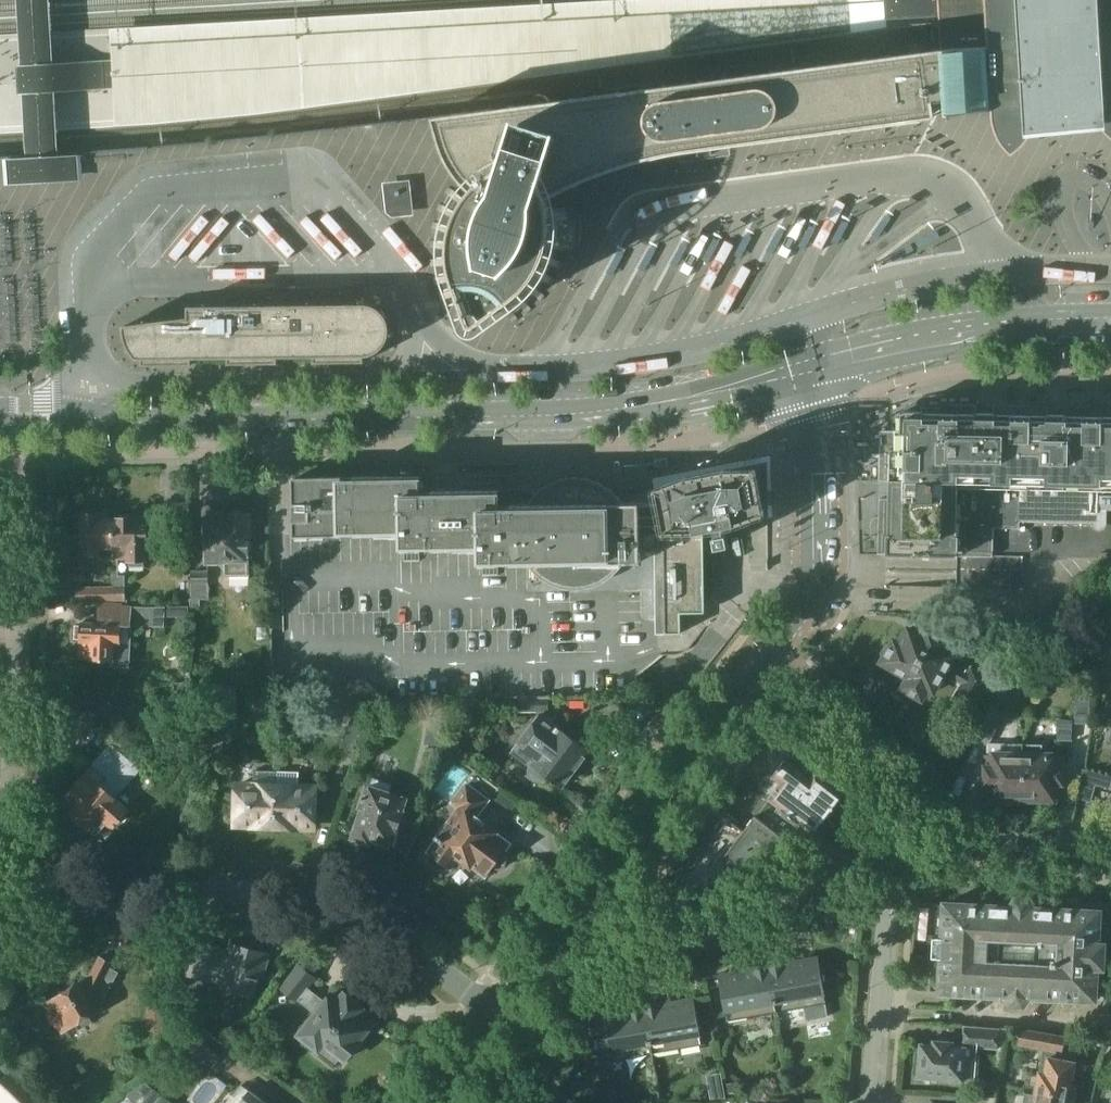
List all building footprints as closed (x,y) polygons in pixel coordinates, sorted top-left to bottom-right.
[(27,156),(58,154),(55,91),(113,88),(112,59),(53,63),(50,0),(17,0),(27,156)] [(942,48),(942,49),(942,51),(943,101),(944,109),(945,115),(977,111),(987,109),(992,109),(992,116),(993,120),(993,125),(995,129),(996,133),(998,137),(1000,141),(1003,145),(1005,148),(1008,151),(1012,154),(1015,152),(1019,149),(1022,145),(1025,142),(1028,138),(1030,134),(1032,130),(1034,126),(1035,122),(1036,118),(1036,113),(1036,109),(1036,105),(1064,102),(1071,101),(1091,99),(1092,104),(1092,108),(1094,112),(1095,116),(1097,120),(1099,124),(1102,128),(1104,131),(1107,134),(1110,137),(1110,0),(939,0),(942,48)] [(426,33),(273,42),(275,75),(428,66),(426,33)] [(540,180),(541,182),(547,197),(555,192),(564,187),(573,183),(583,178),(591,175),(604,171),(609,169),(631,162),(654,156),(672,152),(677,151),(697,148),(697,150),(699,150),(699,148),(710,146),(711,148),(712,148),(712,146),(732,143),(932,117),(933,117),(933,116),(932,110),(931,103),(943,101),(942,51),(942,49),(942,48),(910,52),(910,53),(892,55),(892,54),(887,55),(887,56),(868,58),(864,58),(864,59),(845,61),(840,61),(840,62),(822,65),(822,64),(817,64),(817,65),(799,68),(799,67),(794,67),(794,68),(775,71),(775,70),(770,70),(771,71),(752,74),(752,73),(747,74),(729,77),(729,76),(724,77),(706,80),(705,79),(701,80),(701,81),(692,82),(692,81),(687,82),(668,85),(668,84),(664,85),(645,88),(645,87),(640,88),(622,91),(622,90),(617,91),(617,92),(599,94),(599,93),(594,94),(594,95),(576,97),(575,96),(571,97),(571,98),(552,100),(552,99),(547,100),(547,101),(538,102),(533,102),(533,103),(515,105),(510,105),(510,106),(492,108),(491,108),(487,109),(468,111),(463,112),(445,115),(445,114),(440,115),(439,115),(446,139),(445,140),(445,141),(446,141),(449,147),(451,153),(454,158),(457,163),(461,168),(460,168),(460,169),(461,170),(462,170),(466,175),(471,180),(476,185),(481,181),(485,177),(489,174),(493,171),(498,168),(512,172),(515,171),(517,170),(520,170),(523,170),(525,170),(528,170),(531,171),(533,173),(535,174),(537,176),(539,178),(540,180)] [(27,156),(5,157),(6,184),(46,181),(83,179),(82,152),(58,154),(27,156)] [(435,266),(437,275),(437,277),(434,278),(436,285),(439,284),(443,293),(439,294),(441,300),(448,298),(460,294),(463,302),(470,322),(471,323),(472,324),(473,324),(474,325),(476,324),(477,324),(494,311),(494,312),(517,295),(526,287),(533,278),(540,268),(545,258),(549,246),(548,246),(549,242),(550,236),(552,235),(554,235),(555,234),(557,233),(558,231),(559,229),(559,227),(559,226),(559,225),(558,224),(558,223),(557,222),(556,221),(555,220),(553,220),(551,219),(548,201),(547,197),(541,182),(540,180),(539,178),(537,176),(535,174),(533,173),(531,171),(528,170),(525,170),(523,170),(520,170),(517,170),(515,171),(512,172),(498,168),(489,174),(481,181),(476,185),(474,188),(471,190),(466,197),(455,190),(449,187),(445,192),(449,194),(443,205),(440,203),(437,210),(441,211),(437,222),(434,221),(432,228),(436,229),(434,240),(430,240),(430,247),(434,247),(434,259),(431,259),(431,266),(435,266)] [(389,187),(392,212),(408,210),(406,186),(389,187)] [(228,358),(228,364),(278,363),(278,357),(314,356),(314,362),(364,362),(364,356),(367,355),(371,355),(374,354),(377,352),(379,350),(382,348),(384,346),(386,343),(387,340),(388,337),(389,334),(389,331),(389,328),(389,325),(388,321),(387,318),(385,316),(383,313),(381,311),(379,309),(376,307),(373,306),(370,305),(367,304),(363,304),(189,306),(189,317),(124,325),(124,331),(126,339),(129,346),(132,353),(137,359),(151,358),(151,365),(192,364),(192,358),(228,358)] [(880,468),(880,481),(890,481),(889,499),(880,498),(878,553),(886,553),(886,555),(993,557),(994,528),(1019,528),(1019,521),(1095,523),(1095,506),(1110,506),(1110,421),(1103,421),(1103,407),(1066,406),(1066,415),(1049,414),(1050,406),(995,405),(994,413),(977,412),(977,405),(941,404),(941,407),(923,407),(923,411),(904,411),(904,413),(901,413),(901,432),(881,431),(880,468)] [(292,480),(291,480),(292,535),(380,533),(400,533),(401,549),(479,547),(479,563),(481,563),(505,563),(525,562),(528,562),(530,562),(541,576),(550,582),(563,586),(576,588),(590,586),(600,582),(611,575),(625,560),(626,560),(640,560),(639,552),(655,551),(656,589),(657,633),(682,633),(682,613),(700,613),(706,613),(705,530),(736,524),(755,517),(765,513),(756,469),(725,469),(685,477),(655,488),(658,503),(623,503),(621,500),(622,500),(619,497),(613,491),(610,488),(602,484),(602,483),(599,482),(598,482),(590,479),(586,478),(577,477),(573,477),(564,479),(564,478),(560,479),(560,480),(552,483),(552,482),(548,484),(548,485),(541,490),(541,489),(538,492),(532,499),(531,499),(529,502),(530,502),(528,505),(525,505),(513,505),(511,505),(511,509),(499,509),(499,493),(424,495),(423,477),(380,478),(292,480)] [(251,512),(207,513),(207,565),(223,565),(224,577),(250,576),(251,512)] [(114,560),(113,517),(110,517),(110,518),(100,518),(100,513),(80,513),(81,534),(66,535),(67,579),(84,579),(84,559),(99,559),(99,560),(114,560)] [(142,516),(113,517),(114,560),(114,587),(114,604),(128,605),(128,601),(126,601),(126,575),(119,576),(119,560),(126,559),(126,561),(130,561),(130,566),(144,566),(144,561),(148,561),(148,559),(151,559),(150,525),(143,526),(142,516)] [(191,599),(191,607),(200,607),(200,599),(209,599),(209,570),(191,570),(192,599),(191,599)] [(1103,584),(1101,600),(1110,601),(1110,584),(1103,584)] [(99,601),(99,604),(114,604),(114,587),(77,588),(78,602),(99,601)] [(166,607),(128,605),(114,604),(99,604),(98,623),(81,622),(81,623),(76,622),(75,639),(80,640),(79,659),(88,659),(88,660),(116,661),(116,644),(121,645),(132,645),(133,625),(165,627),(166,617),(166,613),(166,607)] [(166,613),(166,617),(189,617),(189,606),(166,606),(166,607),(166,613)] [(967,663),(955,655),(943,649),(948,641),(927,630),(923,637),(908,628),(900,644),(894,641),(882,662),(909,677),(903,688),(922,699),(928,688),(934,692),(944,673),(963,684),(950,706),(968,716),(990,678),(966,664),(967,663)] [(1023,664),(1005,663),(1005,677),(1023,678),(1023,664)] [(257,681),(270,681),(270,669),(261,669),(256,674),(257,681)] [(192,698),(204,697),(205,697),(204,684),(192,684),(192,698)] [(205,697),(204,697),(204,704),(205,710),(217,711),(232,710),(231,692),(217,692),(218,687),(206,687),(206,697),(205,697)] [(1074,723),(1090,724),(1091,695),(1075,694),(1074,723)] [(549,711),(549,699),(549,697),(519,698),(519,712),(549,711)] [(992,706),(976,739),(988,745),(989,743),(1005,713),(992,706)] [(541,714),(513,751),(561,788),(590,750),(541,714)] [(1058,718),(1057,741),(1073,741),(1073,719),(1058,718)] [(455,725),(450,738),(459,741),(463,728),(455,725)] [(982,768),(982,784),(983,784),(983,796),(986,796),(986,798),(1004,798),(1004,801),(1019,801),(1019,798),(1021,798),(1022,744),(1003,744),(989,743),(988,745),(988,754),(987,754),(986,768),(982,768)] [(1022,744),(1021,798),(1024,798),(1024,801),(1039,802),(1039,799),(1060,799),(1061,769),(1063,769),(1064,756),(1042,755),(1042,744),(1022,744)] [(137,770),(111,747),(64,801),(78,813),(75,815),(97,834),(107,821),(113,826),(127,810),(113,797),(137,770)] [(802,824),(814,833),(833,809),(840,815),(852,800),(844,794),(817,773),(812,779),(785,759),(773,776),(781,782),(769,798),(779,806),(802,824)] [(1080,790),(1093,793),(1096,784),(1110,787),(1110,784),(1110,777),(1084,769),(1080,790)] [(274,826),(275,771),(254,770),(254,786),(239,785),(237,820),(255,821),(255,825),(274,826)] [(300,772),(275,771),(274,826),(295,827),(296,823),(313,823),(315,788),(299,787),(300,772)] [(368,842),(369,840),(392,848),(410,797),(390,791),(392,785),(374,778),(371,787),(367,786),(359,809),(363,810),(354,835),(354,837),(354,838),(354,840),(355,841),(356,843),(357,844),(358,845),(360,845),(361,845),(363,845),(365,845),(366,844),(367,843),(368,842)] [(449,868),(459,856),(485,877),(492,867),(495,869),(497,869),(499,869),(501,868),(503,867),(504,866),(506,863),(506,862),(506,860),(506,857),(505,855),(504,853),(511,843),(473,815),(486,797),(466,782),(450,802),(458,808),(438,835),(443,838),(432,854),(433,855),(430,860),(443,870),(446,866),(449,868)] [(789,841),(802,824),(779,806),(766,824),(755,816),(744,831),(737,825),(740,821),(728,813),(677,879),(676,882),(677,888),(680,890),(686,891),(688,890),(690,887),(698,893),(798,848),(789,841)] [(1098,944),(1100,912),(1034,908),(1029,899),(1016,899),(1010,907),(944,904),(940,993),(1006,996),(1010,1005),(1024,1006),(1029,997),(1095,1001),(1096,974),(1108,974),(1108,968),(1110,968),(1110,945),(1098,944)] [(239,955),(197,943),(189,975),(232,986),(231,989),(254,995),(259,976),(263,977),(269,954),(241,947),(239,955)] [(107,1008),(104,1002),(120,972),(112,968),(115,963),(99,956),(89,976),(43,1003),(47,1010),(45,1017),(51,1026),(58,1028),(62,1034),(77,1025),(79,1030),(93,1022),(90,1018),(107,1008)] [(786,956),(766,960),(776,1012),(805,1007),(807,1019),(829,1016),(818,956),(788,962),(786,956)] [(749,968),(719,974),(726,1012),(746,1008),(748,1017),(776,1012),(766,960),(748,963),(749,968)] [(324,1043),(329,1046),(317,1054),(334,1067),(342,1057),(345,1059),(351,1057),(358,1048),(359,1041),(371,1025),(359,1016),(366,1008),(346,992),(340,999),(332,994),(326,1002),(309,989),(317,979),(299,965),(281,987),(296,999),(296,998),(317,1014),(300,1035),(319,1050),(324,1043)] [(168,1033),(171,999),(143,997),(140,1031),(168,1033)] [(662,997),(643,1000),(653,1053),(681,1048),(679,1039),(700,1035),(694,997),(662,1003),(662,997)] [(599,1038),(593,1039),(595,1049),(601,1048),(602,1052),(622,1049),(623,1058),(653,1053),(643,1000),(626,1003),(625,1004),(626,1009),(595,1015),(599,1038)] [(184,1044),(214,1066),(229,1047),(191,1018),(179,1035),(187,1041),(184,1044)] [(919,1062),(918,1070),(920,1072),(920,1076),(942,1078),(945,1080),(952,1081),(955,1079),(962,1079),(976,1080),(978,1059),(979,1059),(980,1047),(998,1048),(999,1043),(1000,1029),(965,1026),(963,1048),(954,1048),(955,1043),(933,1042),(932,1046),(922,1045),(921,1060),(919,1062)] [(1000,1029),(999,1043),(1005,1043),(1008,1028),(1000,1028),(1000,1029)] [(1038,1070),(1034,1091),(1036,1092),(1074,1098),(1077,1084),(1071,1083),(1075,1062),(1071,1062),(1072,1054),(1063,1052),(1065,1037),(1022,1029),(1019,1044),(1043,1049),(1039,1070),(1038,1070)] [(230,1048),(241,1056),(250,1044),(238,1035),(230,1048)] [(0,1087),(0,1098),(5,1102),(32,1102),(37,1098),(12,1074),(0,1087)] [(157,1101),(155,1102),(172,1102),(162,1095),(145,1082),(138,1087),(157,1101)] [(736,1082),(727,1083),(729,1093),(738,1092),(736,1082)] [(240,1102),(267,1102),(250,1090),(240,1102)] [(726,1098),(724,1090),(710,1093),(711,1100),(726,1098)] [(1036,1092),(1034,1091),(1033,1094),(1025,1093),(1024,1102),(1073,1102),(1074,1098),(1036,1092)]
